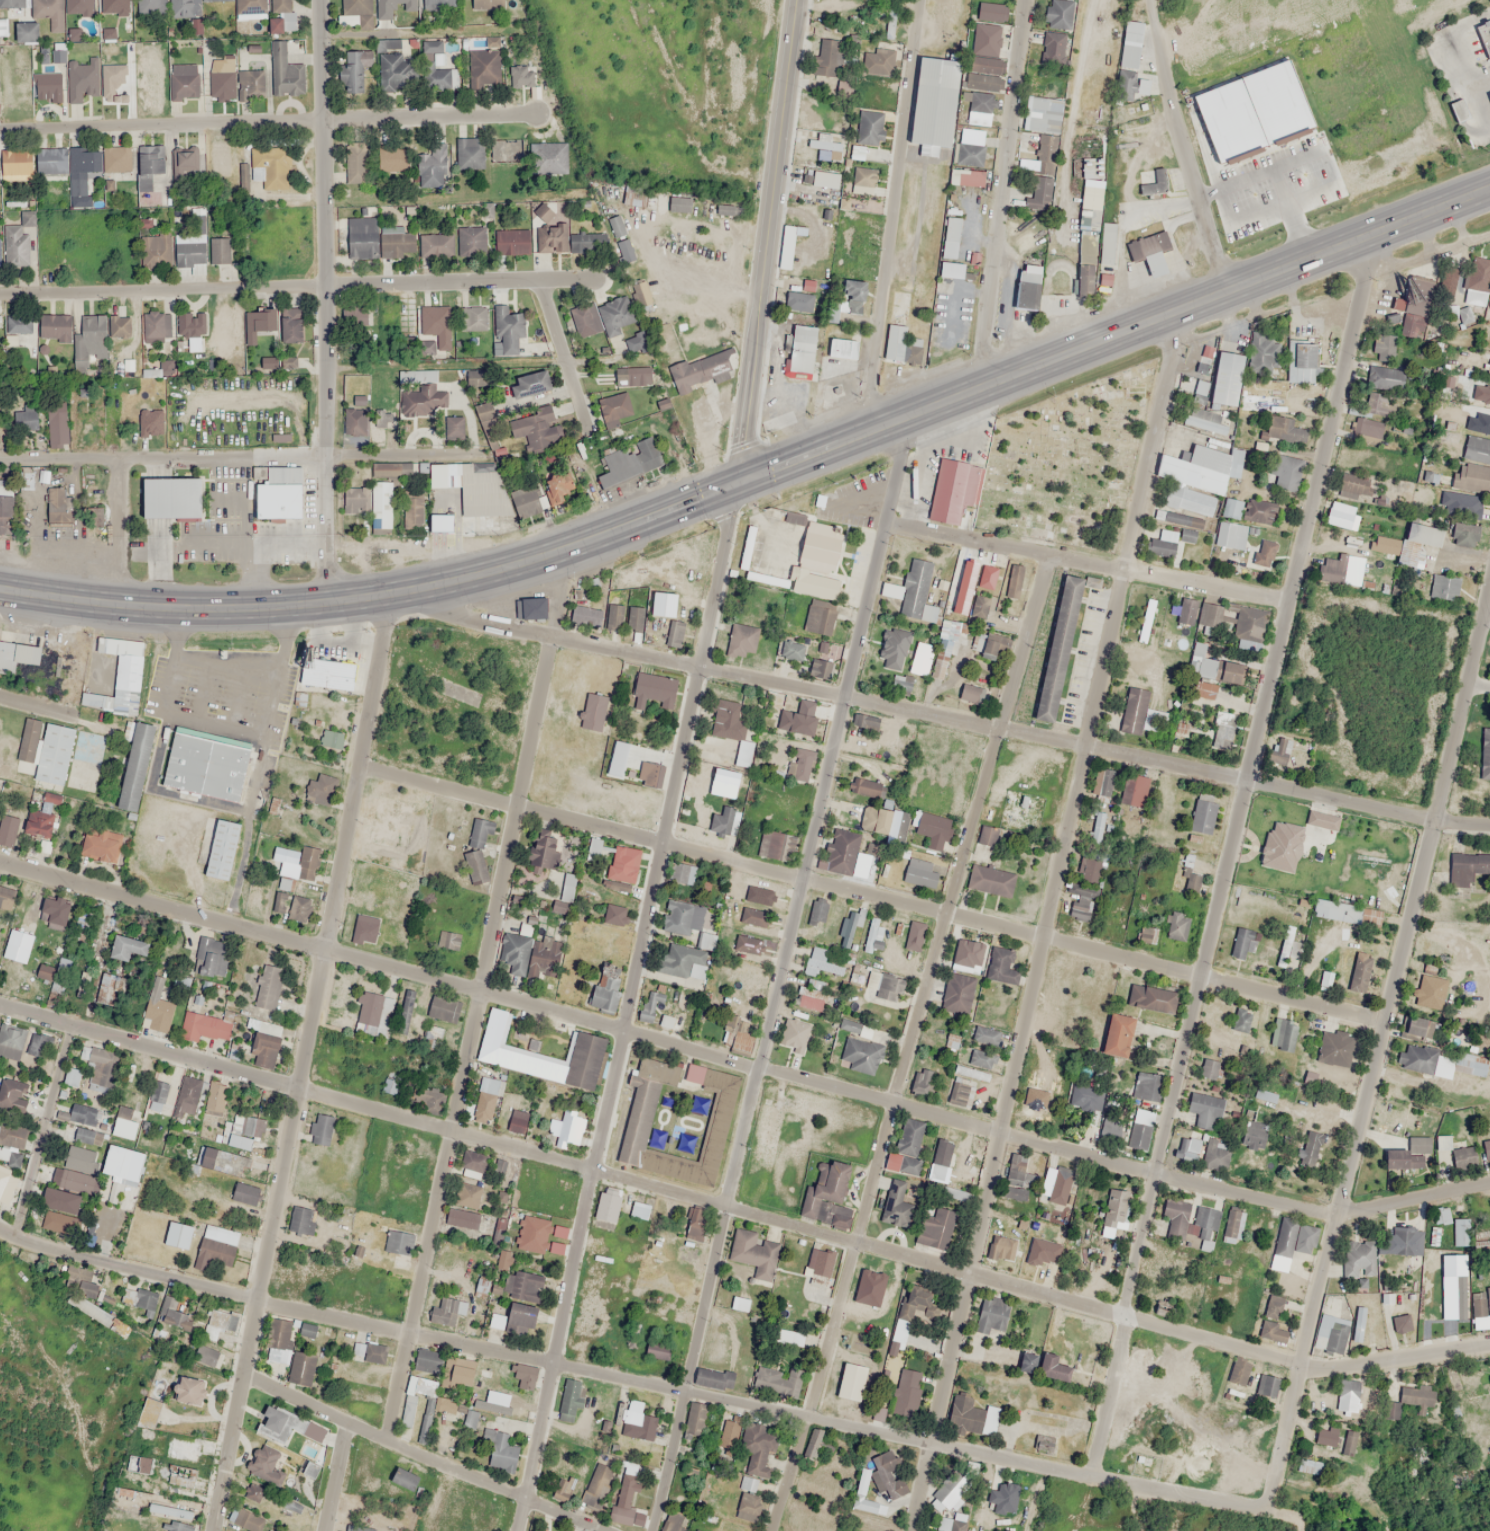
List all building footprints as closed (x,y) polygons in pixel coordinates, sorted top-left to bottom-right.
[(24,0),(0,0),(0,8),(3,8),(3,16),(24,16),(24,0)] [(44,16),(50,16),(50,30),(61,30),(61,0),(44,0),(44,16)] [(94,15),(94,0),(66,0),(66,15),(94,15)] [(102,15),(129,15),(129,0),(102,0),(102,15)] [(159,13),(159,0),(137,0),(137,13),(159,13)] [(169,16),(201,16),(201,1),(232,1),(232,0),(169,0),(169,16)] [(237,13),(265,13),(265,0),(237,0),(237,13)] [(271,15),(269,15),(270,34),(284,34),(284,26),(290,26),(290,0),(271,0),(271,15)] [(340,27),(371,26),(371,0),(340,0),(340,27)] [(416,0),(376,0),(376,20),(395,20),(395,25),(416,24),(416,0)] [(423,10),(456,10),(456,0),(423,0),(423,10)] [(503,10),(503,0),(472,0),(472,10),(503,10)] [(1070,30),(1073,0),(1047,0),(1044,27),(1070,30)] [(995,22),(972,20),(969,50),(992,53),(995,22)] [(1116,98),(1134,100),(1141,22),(1123,20),(1116,98)] [(839,75),(841,40),(820,39),(819,58),(810,57),(809,74),(839,75)] [(423,40),(424,91),(454,91),(454,68),(440,68),(439,40),(423,40)] [(271,42),(272,93),(303,93),(303,64),(285,64),(285,41),(271,42)] [(64,62),(64,43),(53,43),(53,62),(64,62)] [(892,49),(862,49),(862,75),(892,75),(892,49)] [(363,65),(371,66),(371,51),(345,51),(345,65),(340,65),(339,94),(363,94),(363,65)] [(470,89),(479,89),(479,80),(497,80),(497,51),(469,52),(470,89)] [(414,92),(414,58),(402,58),(402,52),(379,52),(379,92),(414,92)] [(236,56),(212,56),(212,100),(236,100),(236,56)] [(1002,76),(1001,56),(968,57),(969,90),(997,89),(996,76),(1002,76)] [(910,143),(951,147),(960,61),(919,57),(910,143)] [(198,63),(171,63),(171,98),(198,98),(198,63)] [(72,102),(87,102),(87,64),(72,64),(72,102)] [(165,94),(165,64),(153,64),(153,94),(165,94)] [(103,100),(124,100),(124,66),(103,66),(103,100)] [(240,90),(260,90),(259,71),(239,72),(240,90)] [(35,102),(61,102),(62,74),(36,73),(35,102)] [(969,101),(969,112),(994,111),(993,92),(963,93),(964,101),(969,101)] [(1024,126),(1046,127),(1046,124),(1059,125),(1061,99),(1026,97),(1024,126)] [(878,149),(884,114),(860,109),(854,144),(878,149)] [(840,150),(841,139),(818,136),(817,140),(809,139),(808,146),(840,150)] [(483,138),(456,138),(456,169),(483,169),(483,138)] [(521,140),(492,140),(492,160),(521,160),(521,140)] [(981,145),(956,141),(953,162),(978,166),(981,145)] [(346,143),(346,183),(368,183),(368,143),(346,143)] [(444,143),(431,143),(431,154),(417,154),(418,188),(445,187),(444,143)] [(566,143),(530,143),(530,173),(566,173),(566,143)] [(151,175),(164,175),(164,145),(138,145),(138,190),(151,190),(151,175)] [(104,146),(104,171),(130,171),(130,146),(104,146)] [(198,146),(175,149),(178,180),(202,177),(198,146)] [(250,146),(250,190),(287,190),(288,147),(250,146)] [(378,172),(406,172),(406,147),(378,147),(378,172)] [(36,173),(66,173),(66,148),(36,148),(36,173)] [(71,172),(100,172),(100,148),(71,148),(71,172)] [(873,193),(873,167),(853,167),(853,193),(873,193)] [(981,172),(951,169),(950,184),(980,187),(981,172)] [(838,171),(813,171),(813,186),(838,186),(838,171)] [(72,196),(72,207),(90,207),(90,196),(72,196)] [(689,211),(689,196),(669,196),(669,211),(689,211)] [(536,252),(605,251),(605,232),(568,233),(567,207),(556,207),(556,224),(535,225),(536,252)] [(955,214),(942,213),(938,253),(950,255),(955,214)] [(610,218),(612,238),(623,236),(621,216),(610,218)] [(348,259),(376,258),(375,217),(347,218),(348,259)] [(1111,218),(1099,217),(1096,259),(1108,260),(1111,218)] [(5,225),(5,265),(27,265),(27,225),(5,225)] [(458,226),(458,257),(486,257),(486,226),(458,226)] [(525,228),(526,251),(491,252),(491,229),(525,228)] [(170,267),(170,230),(157,230),(157,236),(143,236),(143,267),(170,267)] [(381,257),(415,258),(415,230),(381,230),(381,257)] [(420,230),(420,258),(455,258),(455,230),(420,230)] [(205,231),(176,231),(176,266),(205,266),(205,231)] [(1078,232),(1077,293),(1093,294),(1095,233),(1078,232)] [(1131,262),(1145,258),(1150,277),(1166,273),(1161,252),(1169,249),(1165,232),(1126,242),(1131,262)] [(211,263),(230,263),(230,237),(211,237),(211,263)] [(633,257),(626,238),(616,242),(623,261),(633,257)] [(958,259),(948,259),(935,258),(935,272),(957,273),(958,259)] [(1016,308),(1037,309),(1040,266),(1018,265),(1016,308)] [(1455,267),(1442,267),(1442,303),(1455,303),(1455,267)] [(1426,323),(1432,278),(1410,275),(1404,321),(1426,323)] [(862,313),(865,282),(847,280),(844,311),(862,313)] [(1458,308),(1459,321),(1471,320),(1470,306),(1486,305),(1485,288),(1464,290),(1465,307),(1458,308)] [(810,293),(787,293),(787,310),(810,310),(810,293)] [(420,351),(451,351),(451,305),(420,305),(420,351)] [(301,308),(281,308),(281,341),(301,341),(301,308)] [(276,334),(276,309),(245,309),(245,344),(257,344),(257,334),(276,334)] [(143,338),(170,338),(170,312),(143,312),(143,338)] [(178,313),(178,334),(204,334),(204,313),(178,313)] [(499,319),(500,354),(517,354),(517,337),(523,337),(523,313),(509,313),(509,319),(499,319)] [(6,333),(31,333),(31,314),(6,314),(6,333)] [(39,339),(72,339),(72,314),(39,314),(39,339)] [(106,314),(81,314),(81,359),(106,359),(106,314)] [(110,338),(130,338),(130,316),(110,316),(110,338)] [(906,325),(888,323),(884,359),(903,361),(906,325)] [(815,326),(792,324),(789,371),(812,373),(815,326)] [(853,335),(825,332),(822,350),(850,353),(853,335)] [(1394,360),(1394,334),(1373,334),(1373,360),(1394,360)] [(1313,383),(1315,341),(1288,340),(1286,382),(1313,383)] [(1212,347),(1241,352),(1231,404),(1201,398),(1212,347)] [(1365,384),(1396,394),(1403,373),(1372,363),(1365,384)] [(539,367),(543,384),(510,392),(506,375),(539,367)] [(399,371),(400,386),(401,386),(401,416),(435,415),(435,406),(445,406),(445,387),(436,387),(436,370),(399,371)] [(1473,384),(1471,400),(1489,402),(1489,387),(1473,384)] [(67,446),(66,391),(48,391),(49,446),(67,446)] [(1243,411),(1280,411),(1280,395),(1243,395),(1243,411)] [(15,429),(36,429),(36,404),(23,404),(23,411),(15,411),(15,429)] [(1182,423),(1224,435),(1227,423),(1219,421),(1221,414),(1187,405),(1182,423)] [(508,418),(513,438),(527,435),(531,451),(562,444),(554,407),(508,418)] [(344,435),(365,435),(365,409),(344,409),(344,435)] [(1288,420),(1270,414),(1263,434),(1282,440),(1288,420)] [(446,417),(446,436),(459,436),(459,417),(446,417)] [(1474,418),(1475,433),(1489,432),(1489,424),(1489,417),(1474,418)] [(1487,494),(1489,478),(1489,440),(1465,435),(1453,487),(1487,494)] [(657,465),(652,451),(648,453),(643,440),(636,443),(637,446),(602,458),(610,482),(657,465)] [(1221,495),(1231,454),(1192,445),(1188,461),(1160,454),(1155,476),(1166,479),(1160,503),(1212,516),(1217,494),(1221,495)] [(1273,485),(1293,491),(1303,462),(1273,452),(1266,472),(1276,475),(1273,485)] [(934,455),(924,517),(956,522),(959,503),(971,505),(978,463),(934,455)] [(430,488),(462,487),(463,515),(506,513),(505,462),(429,464),(430,488)] [(572,486),(567,472),(550,478),(555,492),(572,486)] [(192,473),(192,511),(136,511),(136,473),(192,473)] [(1368,475),(1338,478),(1340,499),(1353,497),(1353,495),(1371,493),(1368,475)] [(244,478),(300,478),(300,516),(244,516),(244,478)] [(12,534),(12,479),(0,479),(0,534),(12,534)] [(392,482),(372,482),(372,510),(392,510),(392,482)] [(48,510),(72,510),(72,497),(65,497),(65,487),(48,487),(48,510)] [(1463,510),(1463,518),(1469,519),(1468,528),(1476,529),(1479,496),(1451,493),(1449,509),(1463,510)] [(1241,499),(1223,500),(1224,516),(1242,515),(1241,499)] [(445,509),(446,525),(423,526),(423,510),(445,509)] [(802,526),(804,515),(786,510),(784,520),(802,526)] [(451,514),(430,514),(430,531),(451,531),(451,514)] [(420,517),(404,517),(404,528),(420,528),(420,517)] [(1442,530),(1405,521),(1395,563),(1423,570),(1426,560),(1434,562),(1442,530)] [(799,563),(836,570),(843,529),(806,522),(799,563)] [(1216,548),(1247,548),(1247,523),(1216,523),(1216,548)] [(747,571),(755,527),(747,526),(738,568),(743,569),(727,654),(749,658),(754,634),(763,636),(772,589),(787,592),(789,579),(747,571)] [(1175,528),(1159,528),(1159,539),(1146,539),(1146,554),(1175,554),(1175,528)] [(1255,565),(1271,566),(1272,541),(1256,541),(1255,565)] [(929,562),(909,559),(905,587),(882,584),(881,595),(901,598),(899,615),(921,618),(929,562)] [(1004,597),(1016,600),(1023,567),(1011,564),(1004,597)] [(992,590),(998,569),(983,565),(977,585),(992,590)] [(1056,569),(1078,573),(1045,718),(1023,713),(1056,569)] [(834,598),(837,577),(795,571),(792,592),(834,598)] [(983,620),(991,599),(977,593),(969,614),(983,620)] [(1176,623),(1193,625),(1197,599),(1181,596),(1176,623)] [(546,598),(516,598),(516,620),(546,620),(546,598)] [(1154,600),(1145,598),(1138,641),(1146,642),(1154,600)] [(832,632),(831,601),(806,602),(807,633),(832,632)] [(623,628),(623,605),(607,605),(607,628),(623,628)] [(625,630),(640,633),(645,608),(630,605),(625,630)] [(602,624),(601,606),(570,607),(570,625),(602,624)] [(1260,650),(1267,615),(1240,610),(1233,644),(1260,650)] [(683,620),(668,620),(667,646),(682,646),(683,620)] [(888,627),(877,664),(899,671),(911,634),(888,627)] [(977,655),(993,662),(1004,637),(989,630),(977,655)] [(144,642),(99,637),(97,652),(117,654),(113,696),(82,693),(80,708),(137,713),(144,642)] [(782,658),(805,659),(806,643),(783,641),(782,658)] [(1216,659),(1203,658),(1204,642),(1192,641),(1188,675),(1214,678),(1216,659)] [(0,642),(0,674),(15,675),(16,663),(39,665),(41,645),(0,642)] [(818,654),(827,658),(832,648),(824,643),(818,654)] [(299,652),(349,658),(345,688),(296,683),(299,652)] [(831,677),(831,660),(810,660),(810,677),(831,677)] [(900,690),(903,681),(894,679),(891,688),(900,690)] [(1211,700),(1216,686),(1199,680),(1194,694),(1211,700)] [(1145,685),(1126,681),(1117,728),(1136,731),(1145,685)] [(957,699),(979,707),(985,690),(963,682),(957,699)] [(741,703),(717,699),(711,733),(738,738),(734,765),(751,768),(757,725),(738,722),(741,703)] [(812,735),(816,702),(796,699),(792,732),(812,735)] [(852,724),(875,731),(879,720),(855,713),(852,724)] [(40,719),(73,726),(60,784),(27,777),(40,719)] [(117,809),(138,813),(154,725),(133,722),(117,809)] [(1213,748),(1228,750),(1231,725),(1216,723),(1213,748)] [(165,727),(252,748),(238,804),(152,782),(165,727)] [(1480,729),(1480,779),(1489,779),(1489,729),(1480,729)] [(1270,767),(1285,769),(1290,740),(1274,738),(1270,767)] [(802,780),(811,764),(800,758),(791,774),(802,780)] [(658,787),(661,764),(641,761),(637,784),(658,787)] [(310,779),(304,796),(327,805),(336,779),(319,773),(316,781),(310,779)] [(848,790),(877,799),(882,784),(853,775),(848,790)] [(1126,802),(1140,806),(1149,779),(1135,775),(1126,802)] [(1042,797),(1006,790),(999,827),(1035,834),(1042,797)] [(1213,791),(1194,791),(1194,832),(1213,832),(1213,791)] [(712,813),(709,832),(734,836),(738,808),(722,805),(720,815),(712,813)] [(892,812),(866,805),(859,828),(885,836),(892,812)] [(55,814),(30,808),(25,833),(50,839),(55,814)] [(1100,846),(1108,814),(1095,810),(1087,843),(1100,846)] [(208,811),(239,818),(225,880),(194,873),(208,811)] [(942,851),(949,818),(919,812),(915,834),(928,837),(926,848),(942,851)] [(21,820),(3,814),(0,823),(0,843),(11,847),(21,820)] [(490,823),(477,818),(467,842),(480,848),(490,823)] [(1293,872),(1302,828),(1270,821),(1260,865),(1293,872)] [(997,830),(983,825),(976,841),(991,847),(997,830)] [(122,835),(87,826),(80,855),(115,863),(122,835)] [(825,867),(847,874),(858,839),(849,836),(850,832),(837,828),(825,867)] [(788,858),(788,833),(760,833),(760,858),(788,858)] [(606,840),(589,839),(588,856),(593,856),(591,876),(603,877),(606,840)] [(296,878),(313,882),(320,848),(303,845),(296,878)] [(607,878),(633,884),(640,851),(614,846),(607,878)] [(462,854),(473,885),(490,879),(478,848),(462,854)] [(1089,922),(1106,859),(1082,852),(1071,893),(1075,894),(1069,916),(1089,922)] [(1450,853),(1450,886),(1472,886),(1472,873),(1489,873),(1489,853),(1450,853)] [(903,882),(932,887),(936,864),(907,859),(903,882)] [(690,886),(697,869),(680,863),(674,880),(690,886)] [(571,903),(578,875),(565,872),(558,899),(571,903)] [(15,889),(0,886),(0,909),(10,911),(15,889)] [(739,922),(766,928),(770,913),(768,913),(773,892),(748,886),(739,922)] [(39,920),(48,922),(47,926),(63,930),(71,901),(45,895),(39,920)] [(302,923),(310,901),(294,895),(286,917),(302,923)] [(810,918),(822,922),(829,902),(817,897),(810,918)] [(700,931),(704,906),(667,900),(662,930),(688,935),(689,929),(700,931)] [(616,905),(604,905),(603,923),(615,924),(616,905)] [(859,913),(848,909),(835,945),(847,950),(859,913)] [(1181,940),(1188,916),(1170,911),(1163,935),(1181,940)] [(353,939),(374,942),(379,918),(357,914),(353,939)] [(880,918),(867,918),(867,945),(880,945),(880,918)] [(903,949),(917,953),(924,925),(911,921),(903,949)] [(1293,927),(1284,925),(1275,966),(1284,968),(1293,927)] [(1243,961),(1254,931),(1238,926),(1228,955),(1243,961)] [(29,948),(32,932),(17,929),(14,944),(29,948)] [(697,948),(711,950),(714,934),(699,932),(697,948)] [(765,941),(738,933),(734,948),(761,956),(765,941)] [(129,953),(146,956),(149,942),(115,934),(109,958),(127,962),(129,953)] [(532,940),(532,937),(513,934),(507,974),(538,979),(539,970),(554,972),(557,949),(549,947),(550,940),(543,939),(543,942),(532,940)] [(985,943),(956,938),(952,964),(981,968),(985,943)] [(225,975),(226,940),(199,939),(198,975),(225,975)] [(841,975),(844,966),(823,960),(826,949),(810,945),(803,974),(818,977),(820,970),(841,975)] [(985,975),(1007,980),(1015,951),(993,945),(985,975)] [(1371,957),(1354,954),(1348,990),(1365,993),(1371,957)] [(49,981),(55,967),(43,961),(36,975),(49,981)] [(589,1005),(609,1011),(622,968),(602,962),(589,1005)] [(705,966),(691,963),(689,976),(702,979),(705,966)] [(277,968),(260,967),(257,1007),(275,1008),(277,968)] [(1329,988),(1331,973),(1322,972),(1320,986),(1329,988)] [(115,975),(103,973),(97,1002),(109,1005),(115,975)] [(176,1002),(166,1000),(171,978),(153,974),(143,1026),(170,1031),(176,1002)] [(1440,1010),(1444,979),(1420,975),(1415,1006),(1440,1010)] [(189,991),(189,976),(176,976),(176,990),(189,991)] [(827,1002),(827,980),(799,980),(799,1002),(827,1002)] [(1172,1014),(1177,993),(1132,982),(1127,1003),(1172,1014)] [(405,1034),(415,993),(405,990),(395,1031),(405,1034)] [(393,997),(363,991),(356,1023),(385,1030),(393,997)] [(640,1020),(654,1023),(660,994),(646,991),(640,1020)] [(1252,1011),(1236,1007),(1231,1028),(1247,1032),(1252,1011)] [(232,1025),(189,1009),(179,1035),(196,1042),(199,1032),(225,1042),(232,1025)] [(1102,1054),(1126,1058),(1133,1017),(1108,1013),(1102,1054)] [(1403,1033),(1430,1040),(1434,1022),(1408,1016),(1403,1033)] [(803,1053),(810,1023),(785,1018),(778,1047),(803,1053)] [(1269,1047),(1293,1051),(1298,1022),(1274,1018),(1269,1047)] [(254,1065),(272,1069),(283,1026),(259,1020),(250,1054),(256,1055),(254,1065)] [(3,1023),(0,1031),(0,1057),(16,1061),(25,1030),(3,1023)] [(1001,1033),(977,1025),(972,1040),(997,1048),(1001,1033)] [(429,1038),(442,1037),(441,1027),(428,1027),(429,1038)] [(1347,1066),(1353,1036),(1322,1030),(1316,1060),(1347,1066)] [(604,1038),(577,1031),(563,1083),(591,1090),(604,1038)] [(850,1062),(848,1069),(877,1075),(883,1044),(844,1037),(840,1060),(850,1062)] [(1430,1047),(1401,1045),(1399,1068),(1427,1070),(1430,1047)] [(87,1090),(109,1095),(118,1054),(91,1047),(88,1060),(94,1062),(87,1090)] [(956,1062),(953,1072),(988,1082),(995,1055),(972,1049),(967,1066),(956,1062)] [(620,1161),(639,1164),(653,1081),(661,1082),(662,1075),(655,1074),(657,1061),(639,1057),(620,1161)] [(1199,1076),(1215,1080),(1219,1062),(1204,1058),(1199,1076)] [(700,1084),(703,1067),(688,1064),(685,1081),(700,1084)] [(81,1070),(67,1067),(62,1087),(76,1090),(81,1070)] [(916,1095),(931,1093),(928,1069),(914,1071),(916,1095)] [(1151,1098),(1152,1073),(1136,1073),(1135,1097),(1151,1098)] [(22,1114),(30,1084),(2,1077),(0,1085),(0,1108),(22,1114)] [(200,1106),(200,1078),(181,1078),(181,1106),(200,1106)] [(948,1103),(971,1107),(975,1084),(952,1079),(948,1103)] [(146,1107),(160,1112),(169,1084),(155,1080),(146,1107)] [(1099,1087),(1072,1084),(1069,1107),(1097,1109),(1099,1087)] [(1254,1095),(1271,1103),(1275,1095),(1257,1087),(1254,1095)] [(491,1123),(495,1092),(479,1089),(475,1121),(491,1123)] [(1186,1110),(1197,1113),(1194,1126),(1215,1130),(1221,1097),(1190,1091),(1186,1110)] [(93,1194),(104,1132),(97,1130),(101,1108),(72,1103),(69,1121),(71,1121),(59,1189),(47,1187),(40,1228),(78,1235),(80,1219),(77,1218),(82,1192),(93,1194)] [(129,1119),(132,1109),(120,1105),(111,1134),(133,1140),(138,1122),(129,1119)] [(1118,1108),(1104,1108),(1104,1135),(1118,1135),(1118,1108)] [(577,1111),(559,1112),(560,1147),(579,1147),(577,1111)] [(228,1145),(250,1150),(253,1136),(262,1138),(266,1120),(236,1112),(228,1145)] [(333,1116),(315,1113),(310,1142),(328,1145),(333,1116)] [(884,1170),(914,1175),(924,1122),(902,1118),(895,1154),(888,1153),(884,1170)] [(1241,1145),(1262,1148),(1265,1123),(1244,1121),(1241,1145)] [(1125,1144),(1143,1150),(1151,1128),(1132,1122),(1125,1144)] [(1324,1137),(1309,1129),(1294,1160),(1309,1168),(1324,1137)] [(1448,1135),(1436,1136),(1437,1148),(1449,1147),(1448,1135)] [(1181,1162),(1195,1165),(1200,1139),(1186,1137),(1181,1162)] [(1431,1154),(1431,1137),(1408,1137),(1408,1149),(1385,1149),(1385,1169),(1424,1169),(1424,1154),(1431,1154)] [(950,1141),(935,1139),(931,1180),(946,1181),(950,1141)] [(1484,1159),(1489,1159),(1489,1139),(1482,1140),(1484,1159)] [(146,1154),(109,1144),(100,1175),(137,1185),(146,1154)] [(195,1164),(241,1177),(246,1157),(201,1144),(195,1164)] [(1472,1164),(1469,1146),(1452,1149),(1454,1167),(1472,1164)] [(1024,1154),(1008,1154),(1008,1185),(1024,1185),(1024,1154)] [(840,1204),(848,1165),(820,1160),(815,1186),(806,1184),(799,1216),(817,1219),(820,1200),(840,1204)] [(1073,1170),(1057,1165),(1048,1194),(1066,1199),(1073,1170)] [(8,1202),(17,1171),(0,1166),(0,1200),(8,1202)] [(917,1185),(890,1178),(880,1221),(908,1228),(917,1185)] [(254,1206),(259,1189),(236,1181),(231,1199),(254,1206)] [(970,1193),(942,1187),(940,1198),(968,1204),(970,1193)] [(593,1214),(610,1223),(623,1197),(606,1188),(593,1214)] [(1102,1225),(1123,1229),(1130,1192),(1109,1188),(1102,1225)] [(1218,1210),(1191,1207),(1192,1201),(1165,1197),(1163,1217),(1170,1217),(1168,1236),(1188,1238),(1188,1237),(1199,1238),(1198,1249),(1213,1250),(1218,1210)] [(648,1219),(649,1204),(632,1202),(631,1217),(648,1219)] [(923,1215),(914,1241),(945,1251),(958,1212),(936,1205),(932,1218),(923,1215)] [(311,1237),(316,1211),(293,1206),(288,1232),(311,1237)] [(1449,1222),(1449,1207),(1430,1207),(1430,1245),(1442,1245),(1442,1222),(1449,1222)] [(1236,1247),(1239,1210),(1227,1209),(1224,1246),(1236,1247)] [(1308,1253),(1315,1225),(1281,1217),(1272,1255),(1289,1259),(1291,1249),(1308,1253)] [(1453,1246),(1469,1246),(1469,1218),(1453,1218),(1453,1246)] [(687,1239),(700,1239),(700,1219),(687,1219),(687,1239)] [(193,1227),(169,1221),(163,1243),(187,1249),(193,1227)] [(197,1257),(229,1266),(234,1248),(235,1248),(239,1232),(206,1223),(197,1257)] [(759,1233),(736,1227),(728,1260),(755,1266),(752,1278),(770,1282),(779,1242),(758,1237),(759,1233)] [(1391,1253),(1416,1253),(1416,1229),(1391,1229),(1391,1253)] [(413,1234),(388,1230),(384,1251),(409,1255),(413,1234)] [(988,1255),(1009,1261),(1015,1241),(993,1235),(988,1255)] [(1375,1241),(1343,1241),(1343,1276),(1375,1276),(1375,1241)] [(822,1276),(835,1258),(818,1246),(805,1264),(822,1276)] [(99,1285),(89,1282),(93,1272),(69,1265),(62,1290),(95,1299),(99,1285)] [(511,1299),(540,1299),(540,1273),(511,1273),(511,1299)] [(1287,1297),(1269,1294),(1260,1336),(1286,1342),(1287,1334),(1294,1336),(1298,1317),(1283,1314),(1287,1297)] [(1009,1302),(982,1296),(975,1331),(1003,1336),(1009,1302)] [(466,1316),(468,1301),(440,1297),(439,1307),(432,1306),(430,1322),(456,1326),(458,1315),(466,1316)] [(510,1305),(510,1334),(533,1334),(533,1305),(510,1305)] [(1366,1309),(1357,1306),(1349,1338),(1358,1341),(1366,1309)] [(1312,1347),(1340,1354),(1348,1320),(1320,1313),(1312,1347)] [(1410,1331),(1408,1314),(1393,1317),(1395,1333),(1410,1331)] [(290,1364),(292,1320),(268,1319),(266,1363),(290,1364)] [(314,1337),(315,1323),(300,1323),(299,1336),(314,1337)] [(634,1347),(640,1326),(633,1324),(626,1345),(634,1347)] [(217,1369),(225,1348),(201,1339),(193,1360),(217,1369)] [(645,1355),(666,1360),(670,1346),(648,1341),(645,1355)] [(362,1343),(353,1343),(352,1359),(362,1360),(362,1343)] [(444,1353),(417,1348),(413,1368),(440,1373),(444,1353)] [(308,1387),(317,1355),(296,1350),(287,1381),(308,1387)] [(1038,1355),(1023,1351),(1017,1370),(1033,1375),(1038,1355)] [(1038,1376),(1067,1381),(1069,1366),(1055,1364),(1057,1354),(1042,1352),(1038,1376)] [(468,1392),(473,1360),(447,1355),(442,1387),(468,1392)] [(1242,1386),(1252,1364),(1236,1357),(1226,1379),(1242,1386)] [(859,1401),(867,1368),(844,1362),(836,1396),(859,1401)] [(733,1373),(696,1367),(694,1385),(730,1391),(733,1373)] [(916,1414),(920,1371),(897,1369),(893,1412),(916,1414)] [(1273,1398),(1278,1379),(1261,1373),(1255,1392),(1273,1398)] [(410,1428),(419,1377),(408,1375),(399,1426),(410,1428)] [(558,1416),(573,1419),(580,1381),(566,1378),(558,1416)] [(176,1404),(203,1404),(203,1379),(176,1379),(176,1404)] [(1358,1380),(1339,1379),(1338,1399),(1356,1400),(1358,1380)] [(952,1396),(947,1430),(993,1437),(998,1403),(952,1396)] [(435,1404),(448,1412),(453,1405),(440,1397),(435,1404)] [(153,1441),(159,1401),(142,1398),(138,1427),(144,1427),(142,1439),(153,1441)] [(644,1400),(624,1399),(622,1435),(654,1436),(655,1417),(643,1417),(644,1400)] [(686,1437),(703,1437),(703,1403),(686,1403),(686,1437)] [(256,1431),(282,1443),(291,1426),(301,1430),(305,1422),(268,1404),(256,1431)] [(475,1411),(464,1411),(464,1426),(475,1426),(475,1411)] [(737,1422),(724,1419),(719,1444),(732,1447),(737,1422)] [(776,1428),(747,1421),(741,1449),(750,1451),(745,1474),(743,1473),(739,1490),(742,1491),(735,1518),(755,1523),(762,1497),(752,1494),(757,1476),(764,1478),(776,1428)] [(1318,1424),(1313,1442),(1334,1447),(1338,1429),(1318,1424)] [(823,1430),(810,1427),(803,1457),(816,1460),(823,1430)] [(1357,1432),(1348,1429),(1341,1453),(1351,1455),(1357,1432)] [(510,1467),(510,1433),(491,1433),(491,1467),(510,1467)] [(278,1481),(270,1467),(279,1461),(274,1452),(269,1456),(263,1447),(252,1454),(256,1461),(253,1463),(267,1488),(278,1481)] [(875,1454),(875,1494),(893,1494),(893,1454),(875,1454)] [(150,1477),(152,1457),(138,1456),(136,1476),(150,1477)] [(630,1507),(639,1463),(625,1460),(616,1505),(611,1504),(607,1520),(632,1526),(636,1509),(630,1507)] [(1299,1471),(1319,1475),(1321,1464),(1301,1460),(1299,1471)] [(595,1508),(613,1470),(597,1462),(579,1500),(595,1508)] [(944,1530),(951,1530),(963,1467),(944,1463),(935,1509),(941,1510),(937,1530),(944,1530)] [(194,1487),(196,1469),(170,1466),(168,1484),(194,1487)] [(412,1492),(419,1478),(396,1467),(389,1481),(412,1492)] [(300,1474),(311,1478),(313,1471),(303,1468),(300,1474)] [(856,1493),(863,1494),(868,1470),(861,1469),(856,1493)] [(256,1502),(262,1491),(250,1484),(244,1495),(256,1502)] [(189,1520),(191,1512),(150,1502),(148,1511),(189,1520)] [(692,1528),(694,1519),(668,1510),(661,1530),(701,1530),(692,1528)]
